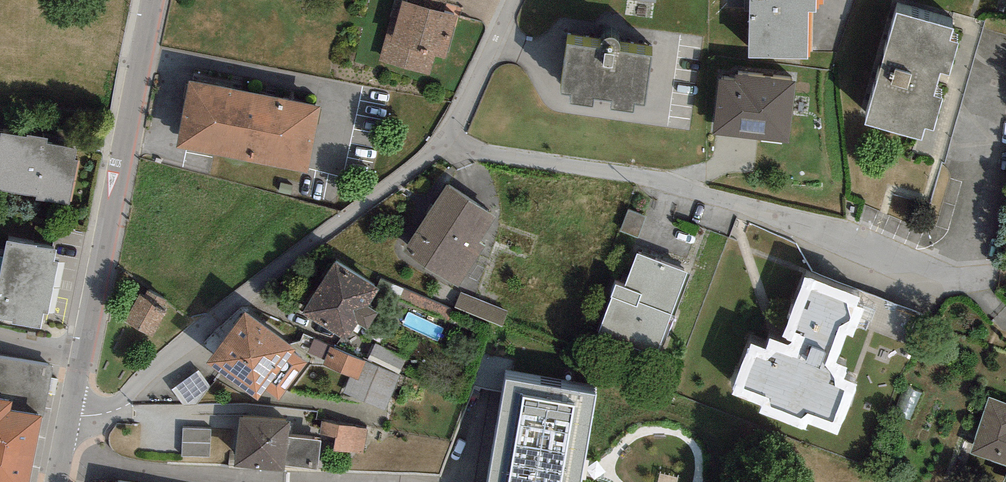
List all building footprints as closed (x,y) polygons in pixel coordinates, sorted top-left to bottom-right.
[(406,0),(395,0),(378,61),(429,76),(435,57),(447,58),(456,16),(406,0)] [(749,58),(808,59),(809,10),(816,10),(817,0),(750,0),(749,58)] [(956,27),(898,12),(868,123),(921,138),(924,128),(934,131),(942,100),(933,97),(939,74),(949,77),(958,45),(951,43),(956,27)] [(651,58),(568,46),(561,94),(569,95),(568,104),(592,108),(593,98),(611,101),(610,108),(631,111),(633,102),(645,104),(651,58)] [(794,81),(718,76),(714,136),(790,141),(794,81)] [(322,104),(188,80),(176,148),(309,172),(322,104)] [(0,137),(0,190),(36,197),(35,202),(71,209),(80,164),(75,163),(77,151),(45,145),(47,138),(27,135),(27,138),(1,133),(0,137)] [(496,215),(446,183),(402,251),(457,285),(486,245),(480,241),(496,215)] [(42,329),(45,315),(49,316),(59,263),(53,262),(55,250),(6,241),(5,248),(0,248),(0,321),(42,329)] [(690,271),(638,252),(624,289),(616,286),(598,335),(659,357),(690,271)] [(379,290),(333,262),(302,311),(348,340),(357,324),(367,330),(378,312),(369,306),(379,290)] [(860,298),(806,278),(782,343),(769,338),(765,348),(749,342),(729,395),(759,406),(757,414),(805,431),(807,425),(838,436),(857,384),(844,380),(849,368),(835,363),(845,334),(852,337),(862,310),(857,308),(860,298)] [(453,308),(403,287),(399,297),(449,318),(453,308)] [(170,304),(139,288),(122,322),(153,338),(170,304)] [(508,312),(461,293),(455,307),(502,326),(508,312)] [(295,349),(246,312),(206,364),(256,402),(265,390),(281,402),(309,364),(293,352),(295,349)] [(365,362),(314,340),(308,354),(324,361),(323,365),(350,376),(358,379),(365,362)] [(406,358),(375,344),(368,359),(399,373),(406,358)] [(43,417),(52,367),(0,357),(0,399),(13,401),(11,411),(43,417)] [(398,375),(365,362),(358,379),(350,376),(343,394),(384,410),(398,375)] [(210,387),(198,370),(173,387),(184,405),(210,387)] [(504,378),(486,481),(583,481),(598,393),(504,378)] [(0,399),(0,481),(31,481),(43,417),(11,411),(13,401),(0,399)] [(991,399),(972,452),(1005,464),(1005,405),(991,399)] [(289,422),(239,417),(234,466),(285,472),(286,466),(318,469),(321,440),(288,437),(289,422)] [(339,425),(321,421),(319,434),(335,436),(334,451),(363,453),(368,430),(339,425)] [(210,430),(183,429),(182,456),(209,457),(210,430)]
